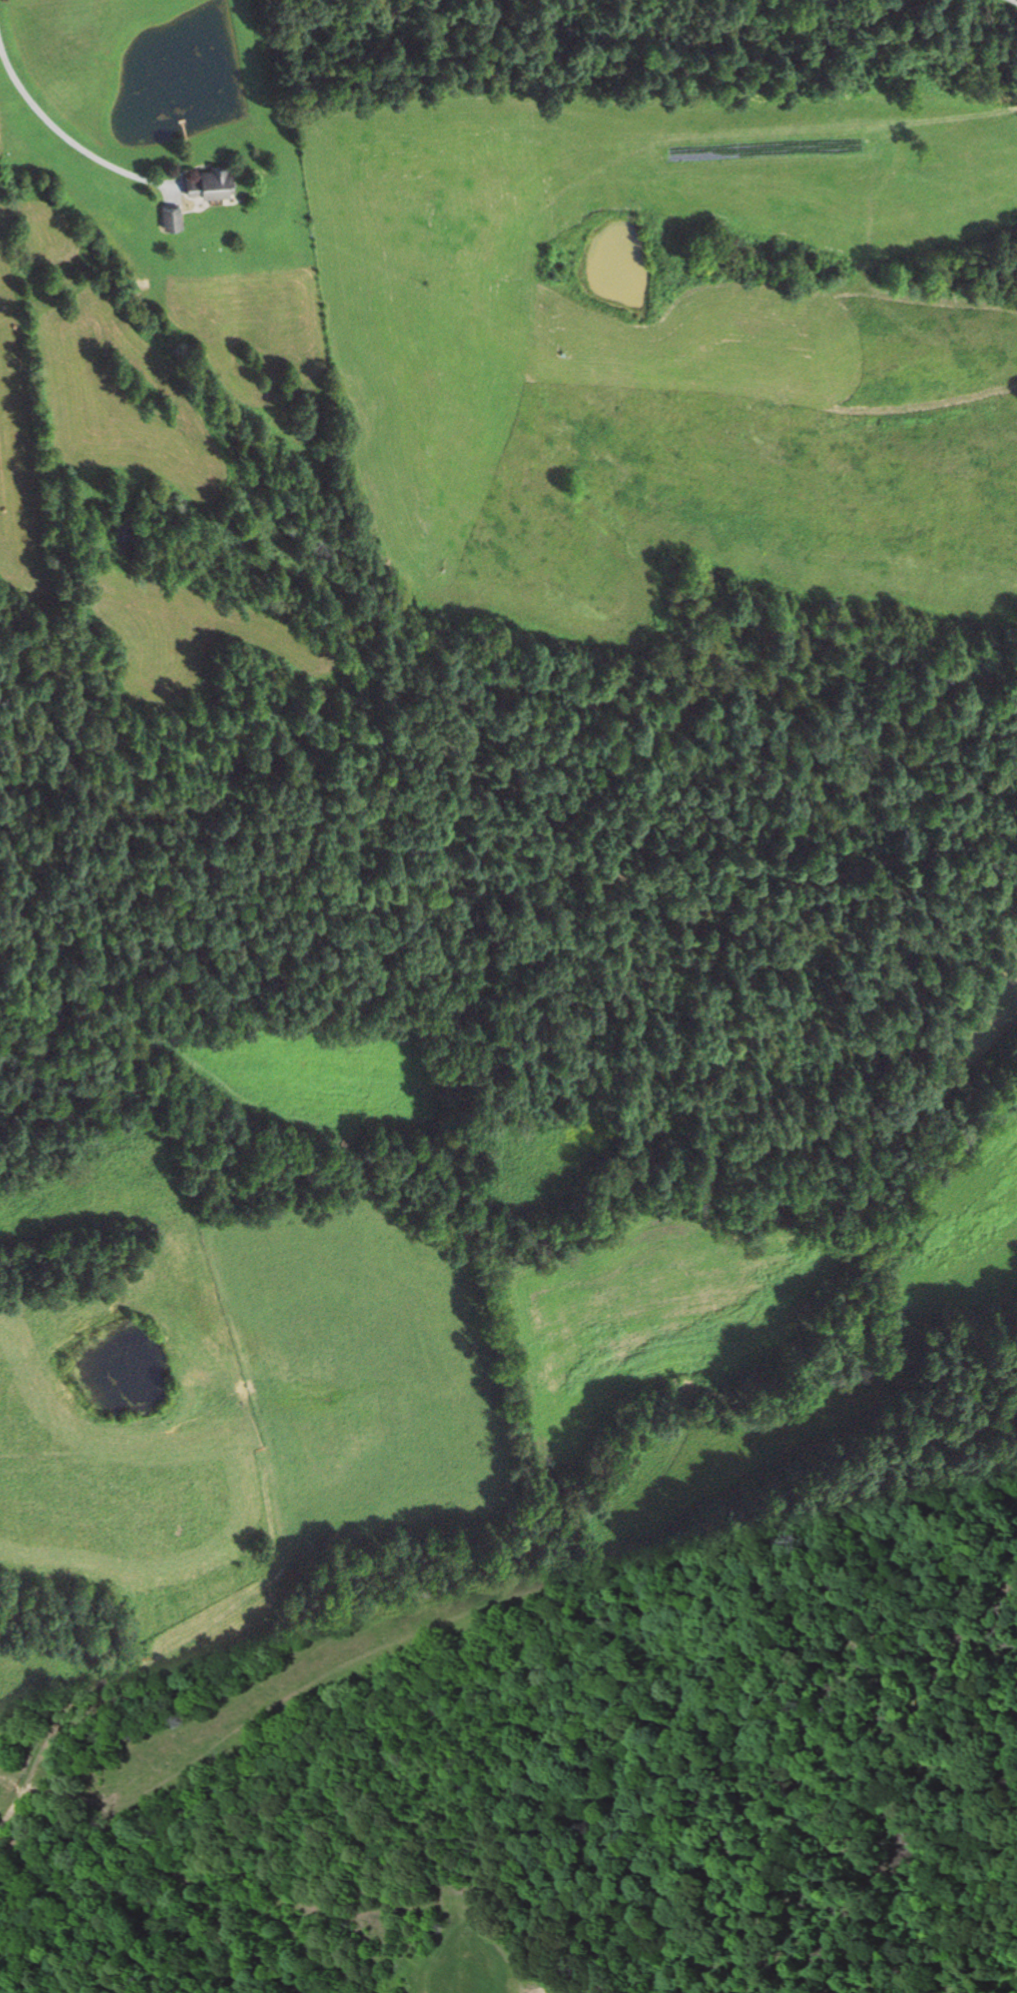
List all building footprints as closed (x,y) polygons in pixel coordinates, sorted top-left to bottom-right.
[(228,165),(199,166),(199,176),(186,176),(186,194),(201,194),(201,196),(229,196),(228,165)] [(182,227),(179,205),(161,207),(164,229),(182,227)]
